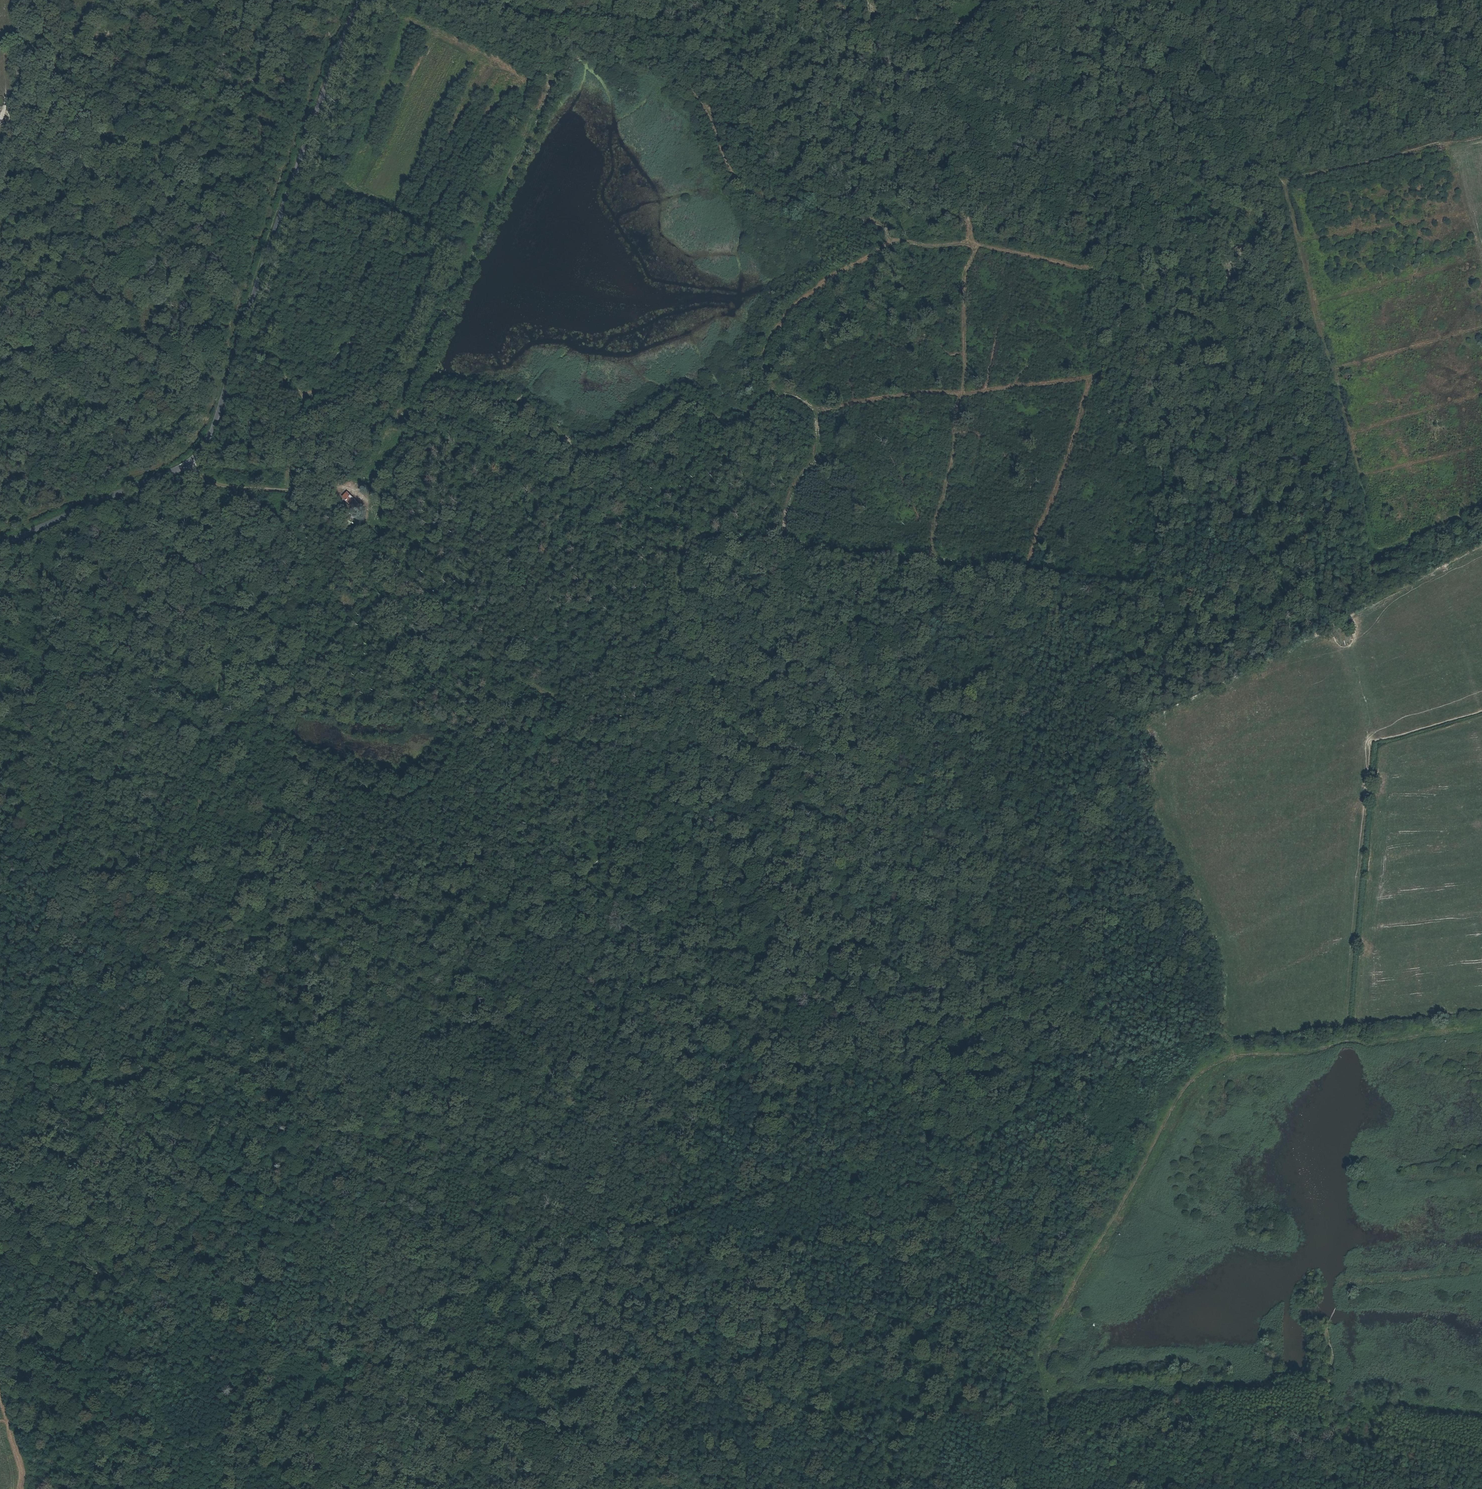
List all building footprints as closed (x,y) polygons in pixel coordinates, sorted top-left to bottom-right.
[(359,467),(365,474),(369,470),(363,463),(359,467)] [(369,470),(365,474),(371,481),(375,478),(369,470)]
